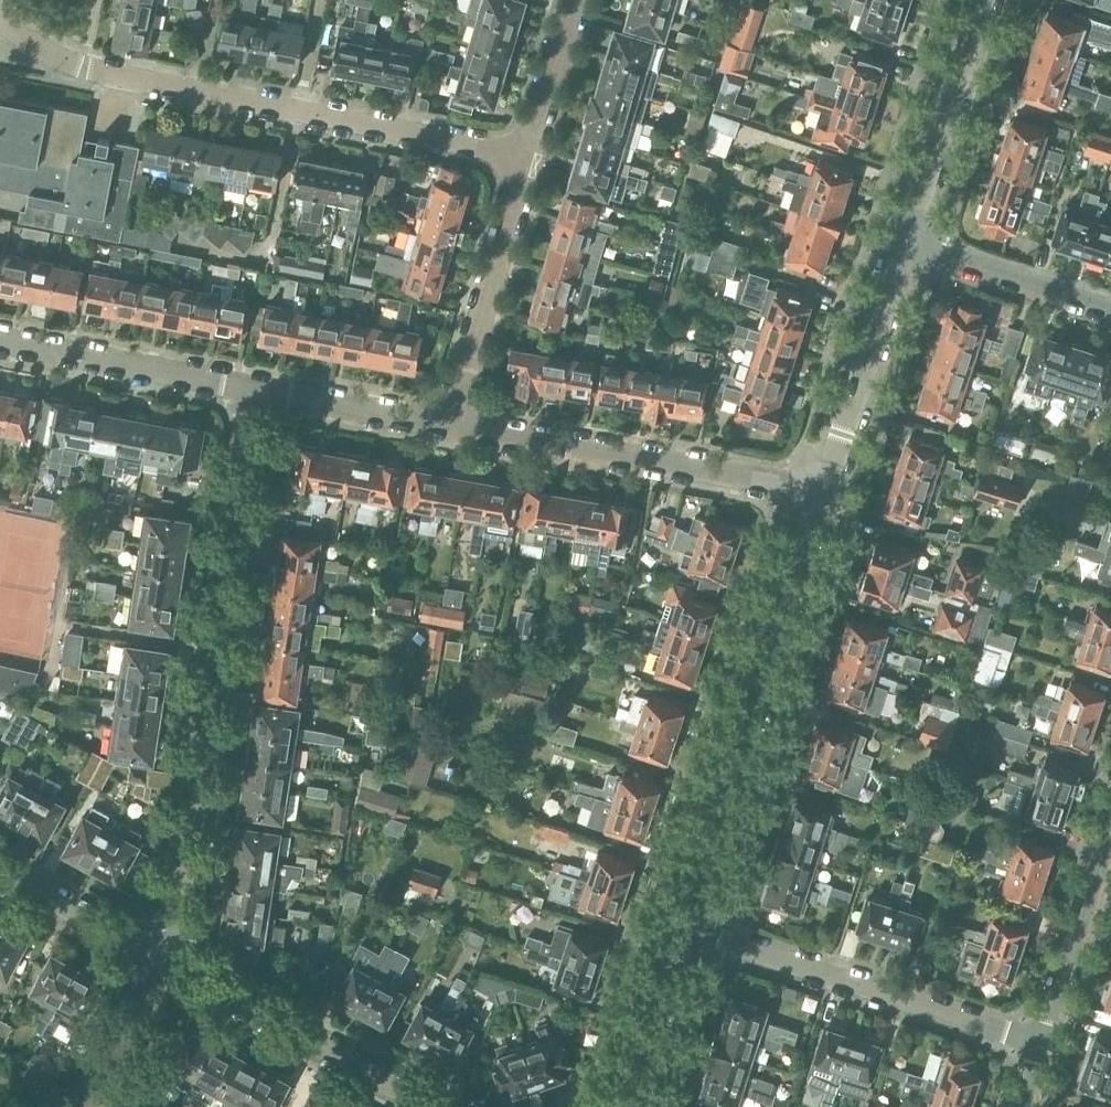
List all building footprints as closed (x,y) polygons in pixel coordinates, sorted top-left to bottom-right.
[(157,0),(122,0),(118,20),(152,26),(157,0)] [(253,14),(256,0),(245,0),(243,12),(253,14)] [(431,2),(422,0),(410,0),(408,8),(429,13),(431,2)] [(480,17),(516,27),(524,2),(519,0),(471,0),(467,13),(480,17)] [(628,25),(664,36),(671,9),(641,0),(635,0),(628,25)] [(671,9),(684,13),(687,0),(641,0),(671,9)] [(860,0),(837,0),(836,3),(851,7),(850,10),(863,14),(857,33),(894,44),(895,41),(896,41),(905,14),(860,0)] [(905,14),(909,0),(860,0),(905,14)] [(1089,1),(1110,8),(1110,0),(1085,0),(1089,1)] [(260,27),(252,25),(245,56),(272,61),(278,30),(280,19),(281,19),(284,4),(271,2),(268,17),(262,16),(260,27)] [(764,9),(743,2),(730,42),(751,49),(764,9)] [(188,10),(192,31),(205,29),(201,7),(188,10)] [(478,26),(473,41),(509,52),(516,27),(480,17),(467,13),(452,8),(449,18),(465,23),(465,22),(478,26)] [(793,8),(789,20),(812,26),(815,15),(793,8)] [(1036,41),(1080,55),(1085,40),(1110,48),(1110,23),(1075,11),(1072,22),(1069,22),(1070,19),(1060,16),(1059,19),(1048,15),(1049,14),(1048,14),(1044,26),(1041,25),(1036,41)] [(332,71),(358,76),(368,21),(356,18),(354,27),(340,24),(332,71)] [(147,54),(152,26),(118,20),(113,19),(110,34),(115,35),(113,47),(147,54)] [(304,35),(303,35),(305,24),(281,19),(280,19),(278,30),(272,61),(298,66),(304,35)] [(218,51),(245,56),(252,25),(224,20),(218,51)] [(358,76),(385,82),(391,48),(374,45),(378,23),(368,21),(358,76)] [(161,38),(174,41),(176,32),(162,29),(161,38)] [(692,44),(695,35),(679,30),(676,40),(692,44)] [(609,57),(658,72),(666,45),(652,42),(617,31),(609,57)] [(195,36),(193,37),(182,39),(186,60),(200,57),(195,36)] [(391,48),(385,82),(410,87),(417,54),(421,55),(424,39),(412,37),(407,39),(405,51),(391,48)] [(501,78),(509,52),(473,41),(465,67),(465,68),(501,78)] [(1034,57),(1030,67),(1077,82),(1085,57),(1079,56),(1080,55),(1036,41),(1031,56),(1034,57)] [(728,43),(720,70),(724,71),(733,73),(742,76),(751,50),(741,47),(740,47),(729,44),(728,43)] [(453,64),(456,55),(429,47),(426,56),(428,56),(428,57),(453,64)] [(832,77),(845,82),(846,80),(880,91),(888,67),(869,61),(871,54),(853,48),(851,54),(841,50),(832,77)] [(465,67),(453,64),(428,57),(427,66),(434,68),(434,69),(449,73),(448,74),(462,78),(458,94),(452,92),(448,105),(472,112),(476,99),(493,105),(501,78),(465,68),(465,67)] [(658,72),(609,57),(602,82),(637,92),(648,96),(651,96),(656,81),(672,85),(674,77),(658,72)] [(1024,77),(1020,91),(1022,92),(1022,94),(1039,100),(1038,102),(1052,107),(1052,104),(1056,105),(1061,89),(1096,101),(1096,100),(1098,95),(1100,90),(1077,82),(1030,67),(1027,78),(1024,77)] [(714,106),(714,107),(730,112),(734,101),(729,92),(738,88),(742,76),(724,71),(714,106)] [(694,82),(708,87),(711,77),(697,72),(694,82)] [(814,86),(810,97),(871,117),(880,91),(846,80),(845,82),(832,77),(818,73),(814,86)] [(648,96),(637,92),(602,82),(597,97),(593,96),(590,106),(630,118),(641,121),(648,96)] [(1095,106),(1110,111),(1110,95),(1100,91),(1099,95),(1098,95),(1096,100),(1097,100),(1095,106)] [(806,107),(821,112),(814,132),(814,134),(814,136),(814,137),(815,139),(816,140),(817,142),(818,143),(820,143),(838,149),(840,150),(842,149),(844,149),(846,148),(847,147),(848,145),(849,143),(850,139),(863,143),(871,117),(810,97),(797,93),(794,102),(807,107),(806,107)] [(82,145),(88,112),(0,96),(0,186),(30,192),(28,201),(58,207),(54,228),(120,240),(129,194),(134,172),(137,157),(139,145),(115,141),(114,145),(109,144),(110,140),(98,138),(96,148),(82,145)] [(430,102),(428,99),(421,97),(419,108),(428,110),(430,102)] [(587,131),(622,142),(622,143),(637,148),(642,132),(656,136),(659,127),(641,121),(630,118),(590,106),(587,117),(591,118),(587,131)] [(714,113),(710,126),(734,135),(739,122),(732,119),(714,113)] [(1008,135),(1005,145),(1039,156),(1048,159),(1048,158),(1051,149),(1042,146),(1047,130),(1015,119),(1015,118),(1014,118),(1013,121),(1010,120),(1006,134),(1008,135)] [(688,124),(685,134),(699,138),(702,128),(688,124)] [(169,177),(171,166),(171,165),(177,133),(150,128),(144,159),(144,160),(155,162),(153,171),(156,174),(169,177)] [(1110,161),(1110,157),(1110,136),(1091,130),(1091,132),(1083,153),(1110,161)] [(647,179),(647,178),(650,171),(646,170),(646,169),(617,159),(622,143),(622,142),(587,131),(579,158),(647,179)] [(195,182),(204,139),(177,133),(171,165),(171,166),(169,177),(195,182)] [(230,144),(204,139),(195,182),(195,183),(192,198),(198,199),(201,184),(205,184),(208,173),(223,176),(230,144)] [(250,181),(256,149),(230,144),(223,176),(221,188),(247,193),(250,181)] [(1000,153),(995,167),(998,168),(997,169),(1031,180),(1039,156),(1005,145),(1002,154),(1000,153)] [(282,154),(256,149),(250,181),(276,186),(282,154)] [(1051,149),(1048,158),(1062,162),(1065,153),(1051,149)] [(689,150),(685,163),(691,165),(695,152),(689,150)] [(311,211),(321,162),(297,158),(291,192),(305,195),(302,209),(304,209),(300,231),(307,232),(311,211)] [(652,180),(647,178),(647,179),(579,158),(571,185),(607,195),(612,179),(640,187),(641,186),(650,189),(652,180)] [(1048,159),(1045,167),(1059,171),(1062,162),(1048,158),(1048,159)] [(693,160),(688,175),(708,181),(712,167),(693,160)] [(326,199),(338,201),(345,167),(321,162),(311,211),(307,232),(318,234),(321,222),(322,222),(326,199)] [(776,165),(773,174),(846,197),(854,173),(820,162),(816,176),(800,171),(800,173),(788,168),(787,169),(776,165)] [(422,194),(421,196),(409,192),(404,211),(417,215),(419,205),(427,207),(460,217),(463,206),(466,207),(469,195),(467,194),(468,191),(463,189),(468,174),(441,166),(437,181),(435,181),(430,196),(422,194)] [(370,171),(345,167),(338,201),(350,204),(346,225),(348,226),(345,240),(354,242),(362,206),(370,171)] [(992,185),(989,195),(1045,214),(1049,215),(1052,203),(1026,195),(1031,180),(997,169),(997,171),(994,170),(990,184),(992,185)] [(134,172),(129,194),(143,197),(148,175),(141,173),(134,172)] [(376,190),(391,193),(395,176),(380,172),(376,190)] [(789,207),(804,212),(843,225),(847,211),(842,210),(846,197),(773,174),(785,178),(782,187),(794,191),(789,207)] [(1072,251),(1081,254),(1098,201),(1100,196),(1085,191),(1081,203),(1085,204),(1083,209),(1068,204),(1054,246),(1058,247),(1056,251),(1070,256),(1072,251)] [(569,193),(561,217),(609,232),(617,234),(620,224),(596,217),(601,202),(569,193)] [(983,204),(979,217),(982,218),(980,222),(981,223),(981,222),(989,224),(987,230),(1008,237),(1010,231),(1015,232),(1020,216),(1043,223),(1045,214),(989,195),(986,204),(983,204)] [(1098,201),(1081,254),(1088,256),(1087,260),(1105,266),(1110,246),(1110,226),(1101,223),(1107,203),(1098,201)] [(419,233),(452,243),(453,241),(455,242),(459,230),(456,229),(460,217),(427,207),(419,233)] [(180,229),(183,215),(158,210),(155,224),(166,233),(171,237),(173,238),(180,229)] [(795,237),(829,248),(833,236),(838,238),(843,225),(804,212),(795,237)] [(183,215),(180,229),(197,243),(204,234),(207,220),(183,215)] [(561,217),(554,243),(586,252),(601,257),(609,232),(561,217)] [(769,228),(782,232),(785,222),(772,218),(769,228)] [(667,228),(663,245),(678,248),(681,231),(680,231),(682,221),(671,219),(669,228),(667,228)] [(207,220),(204,234),(221,248),(228,239),(231,225),(207,220)] [(231,225),(228,239),(245,253),(253,243),(256,230),(231,225)] [(22,235),(36,238),(38,229),(24,226),(22,235)] [(124,226),(121,240),(145,246),(147,235),(148,231),(124,226)] [(51,231),(38,229),(36,238),(49,240),(51,231)] [(147,235),(145,246),(152,247),(164,249),(169,250),(170,251),(173,238),(171,237),(166,233),(148,230),(148,231),(147,235)] [(451,246),(452,243),(419,233),(419,234),(410,231),(405,248),(389,243),(386,252),(391,254),(416,261),(444,269),(448,258),(450,259),(454,247),(451,246)] [(717,237),(712,253),(738,261),(743,246),(717,237)] [(821,274),(829,248),(795,237),(787,262),(821,274)] [(111,243),(109,252),(112,253),(122,255),(124,245),(111,243)] [(601,257),(586,252),(554,243),(547,267),(594,282),(601,257)] [(124,245),(122,255),(135,258),(137,248),(124,245)] [(175,261),(177,252),(170,251),(169,250),(164,249),(162,259),(175,261)] [(190,255),(177,252),(175,261),(189,264),(190,255)] [(416,261),(391,254),(386,252),(382,264),(408,272),(403,287),(436,296),(437,293),(440,294),(444,282),(441,281),(444,269),(416,261)] [(92,272),(85,306),(89,307),(91,310),(97,311),(100,309),(112,311),(120,268),(122,255),(112,253),(108,276),(92,272)] [(732,278),(738,261),(712,253),(706,269),(732,278)] [(277,254),(274,267),(283,269),(286,256),(277,254)] [(25,295),(32,261),(6,256),(0,286),(0,291),(25,295)] [(286,256),(283,269),(300,272),(302,259),(286,256)] [(656,258),(653,271),(670,275),(673,262),(656,258)] [(302,259),(300,272),(324,277),(325,269),(326,263),(302,259)] [(50,300),(57,266),(32,261),(25,295),(50,300)] [(375,267),(355,263),(352,281),(372,285),(375,267)] [(213,273),(225,275),(227,266),(215,264),(213,273)] [(84,271),(57,266),(50,300),(77,305),(84,271)] [(227,266),(225,275),(226,275),(231,276),(239,278),(241,270),(241,269),(227,266)] [(600,293),(602,285),(594,282),(547,267),(539,293),(570,303),(588,308),(593,293),(600,293)] [(120,268),(112,311),(123,314),(125,316),(132,318),(135,316),(138,316),(144,283),(145,283),(146,273),(120,268)] [(760,313),(769,316),(804,327),(812,300),(768,287),(768,288),(766,288),(769,279),(751,273),(742,301),(762,308),(760,313)] [(266,306),(260,340),(264,341),(263,343),(275,345),(275,343),(286,345),(299,280),(287,277),(281,309),(266,306)] [(170,288),(164,321),(175,324),(177,326),(184,328),(187,326),(190,327),(196,293),(180,290),(182,280),(172,278),(170,288)] [(299,280),(286,345),(298,347),(300,350),(307,351),(309,349),(312,350),(319,316),(304,313),(309,282),(299,280)] [(653,280),(650,289),(661,292),(663,282),(653,280)] [(144,283),(138,316),(141,317),(142,320),(149,321),(152,319),(164,321),(170,288),(145,283),(144,283)] [(350,295),(352,286),(338,283),(336,292),(350,295)] [(222,298),(216,332),(227,334),(229,337),(235,338),(238,336),(242,337),(248,303),(231,299),(234,286),(224,284),(221,298),(222,298)] [(352,286),(350,295),(363,298),(365,288),(352,286)] [(196,293),(190,327),(192,327),(194,330),(201,331),(204,329),(216,332),(222,298),(221,298),(196,293)] [(563,328),(570,303),(539,293),(531,319),(563,328)] [(981,307),(988,309),(992,297),(986,294),(981,307)] [(665,317),(666,314),(670,299),(651,295),(646,319),(656,321),(658,315),(665,317)] [(388,296),(386,306),(399,308),(401,299),(388,296)] [(670,305),(668,313),(679,316),(681,308),(683,298),(672,296),(670,305)] [(396,330),(390,365),(401,367),(403,370),(410,371),(413,369),(416,370),(419,357),(421,345),(422,336),(407,333),(413,301),(401,299),(399,308),(395,330),(396,330)] [(947,324),(944,333),(989,348),(992,338),(981,335),(986,319),(981,317),(983,311),(962,304),(960,310),(952,308),(951,310),(949,309),(945,323),(947,324)] [(319,316),(312,350),(316,351),(317,353),(324,355),(327,353),(338,355),(345,321),(319,316)] [(738,323),(735,333),(795,352),(804,327),(769,316),(764,331),(738,323)] [(345,321),(338,355),(350,357),(351,360),(358,361),(361,359),(364,360),(371,326),(345,321)] [(644,336),(658,338),(661,324),(647,322),(644,336)] [(589,323),(587,332),(601,334),(602,325),(589,323)] [(533,333),(546,337),(548,328),(536,324),(533,333)] [(1000,352),(1007,355),(1016,357),(1024,330),(1008,325),(1000,352)] [(371,326),(364,360),(367,360),(369,363),(376,365),(378,363),(390,365),(396,330),(395,330),(371,326)] [(562,332),(548,328),(546,337),(559,341),(562,332)] [(665,328),(663,340),(674,342),(676,330),(665,328)] [(599,343),(601,334),(587,332),(586,341),(599,343)] [(758,350),(753,366),(788,377),(795,352),(735,333),(732,343),(758,350)] [(937,346),(935,353),(937,356),(936,358),(970,369),(974,354),(986,358),(990,348),(989,348),(944,333),(940,344),(937,346)] [(1029,352),(1035,335),(1028,333),(1022,350),(1029,352)] [(607,335),(606,344),(619,346),(620,337),(607,335)] [(1047,337),(1043,339),(1039,338),(1029,370),(1026,382),(1039,386),(1041,391),(1039,399),(1048,402),(1050,394),(1066,343),(1047,337)] [(659,349),(661,340),(647,338),(646,347),(659,349)] [(661,340),(659,349),(672,351),(674,342),(663,340),(661,340)] [(1092,351),(1066,343),(1050,394),(1066,399),(1063,408),(1073,411),(1078,397),(1092,351)] [(537,387),(543,353),(510,348),(507,367),(513,368),(510,391),(537,397),(538,387),(537,387)] [(685,348),(684,357),(698,359),(699,350),(685,348)] [(1078,397),(1098,404),(1096,410),(1098,410),(1092,429),(1104,433),(1110,413),(1110,358),(1092,351),(1078,397)] [(624,402),(629,368),(614,366),(616,353),(605,352),(596,398),(624,402)] [(537,387),(538,387),(563,392),(569,358),(543,353),(537,387)] [(1017,358),(1016,357),(1007,355),(999,379),(1009,382),(1017,358)] [(569,358),(563,392),(591,397),(597,363),(569,358)] [(931,373),(928,383),(962,394),(965,384),(970,369),(936,358),(935,361),(932,362),(930,370),(931,373)] [(746,390),(780,401),(788,377),(753,366),(749,381),(746,390)] [(655,373),(629,368),(624,402),(646,406),(649,407),(655,373)] [(722,372),(719,382),(732,386),(735,376),(722,372)] [(677,420),(678,412),(675,411),(681,377),(655,373),(649,407),(646,406),(645,414),(677,420)] [(709,382),(681,377),(675,411),(678,412),(703,416),(709,382)] [(732,386),(719,382),(712,380),(709,400),(721,403),(723,397),(742,403),(738,417),(776,430),(785,402),(780,401),(746,390),(732,386)] [(921,396),(919,403),(920,406),(919,409),(953,420),(958,404),(982,411),(985,402),(972,398),(962,394),(928,383),(924,394),(921,396)] [(975,388),(972,398),(985,402),(988,392),(977,388),(975,388)] [(6,430),(13,395),(0,393),(0,429),(6,430)] [(39,400),(13,395),(6,430),(22,433),(18,456),(28,457),(32,435),(33,435),(39,400)] [(61,468),(66,442),(72,407),(74,407),(75,403),(47,398),(40,437),(45,438),(44,443),(54,445),(50,466),(61,468)] [(66,442),(61,468),(60,471),(70,473),(72,463),(77,464),(80,449),(88,451),(89,446),(93,447),(99,412),(74,407),(72,407),(66,442)] [(115,474),(119,452),(125,417),(99,412),(93,447),(108,450),(104,472),(115,474)] [(129,454),(144,456),(151,422),(125,417),(119,452),(115,474),(123,475),(124,470),(126,470),(129,454)] [(166,484),(177,426),(151,422),(144,456),(160,459),(156,482),(166,484)] [(178,426),(177,426),(166,484),(175,485),(179,463),(198,466),(205,427),(178,422),(178,426)] [(910,436),(902,462),(935,473),(936,473),(945,476),(960,481),(963,469),(954,467),(956,461),(941,456),(948,435),(922,427),(919,438),(910,436)] [(997,431),(992,447),(1022,456),(1027,440),(997,431)] [(986,458),(986,459),(990,447),(969,440),(965,453),(985,460),(986,460),(986,459),(986,458)] [(1043,441),(1037,462),(1055,467),(1061,446),(1043,441)] [(293,469),(291,480),(293,480),(293,482),(311,486),(309,496),(307,496),(304,510),(314,512),(317,498),(319,487),(320,487),(327,452),(316,450),(316,447),(303,445),(303,447),(300,447),(295,470),(293,469)] [(327,452),(320,487),(328,488),(346,492),(353,454),(338,451),(337,454),(327,452)] [(353,454),(346,492),(363,495),(361,506),(359,506),(356,520),(367,522),(379,462),(368,460),(369,457),(353,454)] [(1084,458),(1083,460),(1079,474),(1093,479),(1096,469),(1098,462),(1084,458)] [(986,459),(986,460),(985,460),(974,496),(1017,509),(1024,484),(1011,480),(1014,467),(986,459)] [(379,462),(367,522),(377,524),(380,510),(378,510),(380,499),(398,503),(405,467),(402,466),(403,464),(390,461),(390,464),(379,462)] [(935,473),(902,462),(894,487),(928,498),(937,501),(945,476),(936,473),(935,473)] [(414,469),(407,504),(423,507),(419,532),(430,534),(440,473),(430,471),(430,469),(417,467),(417,469),(414,469)] [(440,473),(430,534),(437,535),(439,521),(441,521),(443,511),(460,514),(467,475),(452,473),(451,475),(440,473)] [(467,475),(460,514),(476,516),(471,548),(481,549),(484,534),(493,482),(482,481),(483,478),(467,475)] [(493,482),(484,534),(511,538),(520,487),(517,487),(517,484),(504,482),(504,484),(493,482)] [(961,492),(974,496),(976,487),(964,483),(961,492)] [(528,489),(520,540),(547,544),(547,539),(549,528),(555,493),(544,491),(545,489),(532,486),(531,489),(528,489)] [(923,513),(928,498),(894,487),(885,512),(929,526),(932,516),(923,513)] [(10,499),(19,500),(21,489),(12,488),(10,499)] [(110,491),(108,500),(122,502),(124,493),(110,491)] [(555,493),(549,528),(576,533),(582,495),(567,492),(566,495),(555,493)] [(54,498),(36,494),(33,508),(51,512),(54,498)] [(576,533),(573,548),(591,551),(589,560),(599,562),(602,549),(603,537),(602,537),(608,502),(598,500),(598,498),(582,495),(576,533)] [(54,498),(51,512),(60,514),(63,500),(54,498)] [(317,498),(314,512),(324,515),(328,500),(317,498)] [(608,502),(602,537),(603,537),(629,542),(635,507),(632,506),(633,504),(620,501),(620,504),(608,502)] [(123,503),(122,511),(130,513),(132,505),(123,503)] [(140,542),(184,549),(188,521),(145,514),(140,542)] [(658,531),(657,536),(668,539),(669,535),(734,556),(737,545),(740,546),(744,534),(741,533),(742,530),(739,529),(739,526),(733,524),(732,527),(719,523),(720,520),(710,517),(709,519),(706,518),(706,520),(695,516),(691,530),(673,525),(675,518),(663,514),(658,531)] [(285,530),(310,535),(312,521),(287,517),(285,530)] [(1109,552),(1110,552),(1110,520),(1109,520),(1099,549),(1109,552)] [(960,540),(962,531),(949,527),(948,532),(929,526),(926,535),(960,540)] [(96,536),(103,537),(124,539),(125,530),(105,527),(105,528),(97,527),(96,536)] [(648,528),(645,538),(655,542),(657,536),(658,531),(648,528)] [(281,563),(338,572),(339,571),(340,561),(327,559),(326,561),(318,560),(321,540),(285,534),(281,563)] [(668,539),(665,546),(679,550),(680,549),(684,551),(679,566),(690,569),(689,570),(692,571),(691,574),(701,577),(702,575),(725,582),(726,579),(729,580),(733,567),(730,567),(734,556),(669,535),(668,539)] [(122,549),(124,539),(103,537),(102,546),(122,549)] [(547,544),(545,555),(555,556),(557,541),(556,541),(547,539),(547,544)] [(873,542),(866,564),(869,565),(868,567),(931,587),(934,577),(907,568),(912,552),(877,541),(876,543),(873,542)] [(140,542),(136,569),(180,576),(184,549),(140,542)] [(610,550),(602,549),(599,562),(599,563),(597,574),(606,576),(608,565),(611,550),(610,550)] [(1109,552),(1100,579),(1110,582),(1110,552),(1109,552)] [(1018,570),(1041,576),(1046,561),(1022,554),(1018,570)] [(947,592),(975,601),(978,592),(993,597),(1001,571),(957,556),(945,592),(947,592)] [(338,572),(281,563),(277,588),(313,594),(315,577),(324,578),(323,580),(337,582),(337,581),(338,572)] [(933,588),(931,587),(868,567),(867,571),(864,570),(858,591),(861,592),(860,595),(895,606),(900,590),(929,599),(933,588)] [(1039,576),(1018,570),(1008,567),(1004,581),(996,603),(1003,606),(1012,583),(1035,590),(1039,576)] [(132,596),(176,602),(180,576),(136,569),(132,596)] [(338,572),(337,581),(347,583),(348,573),(339,571),(338,572)] [(97,580),(95,590),(115,593),(117,583),(97,580)] [(673,583),(662,618),(711,634),(716,619),(714,618),(717,607),(714,606),(718,592),(699,586),(697,591),(673,583)] [(313,594),(277,588),(273,615),(340,625),(342,615),(319,611),(319,613),(310,612),(313,594)] [(115,593),(95,590),(94,599),(114,602),(115,593)] [(975,601),(947,592),(945,592),(944,595),(946,595),(936,628),(965,638),(963,642),(981,648),(983,642),(987,627),(993,608),(975,602),(975,601)] [(574,610),(590,613),(593,597),(577,594),(574,610)] [(390,595),(388,610),(411,614),(414,599),(390,595)] [(611,619),(616,601),(595,595),(590,613),(611,619)] [(176,602),(132,596),(128,623),(172,629),(176,602)] [(442,624),(445,606),(424,602),(421,620),(442,624)] [(467,610),(445,606),(442,624),(463,628),(467,610)] [(1024,606),(1022,611),(1031,614),(1033,609),(1024,606)] [(1063,626),(1110,641),(1110,613),(1094,607),(1089,623),(1066,615),(1063,626)] [(495,626),(497,614),(483,612),(481,623),(495,626)] [(576,615),(570,633),(585,638),(592,620),(589,619),(576,614),(576,615)] [(340,625),(273,615),(269,641),(305,647),(320,649),(323,632),(326,632),(326,635),(341,637),(343,626),(340,625)] [(608,633),(613,621),(598,616),(594,629),(608,633)] [(644,629),(641,639),(655,643),(655,644),(665,647),(701,658),(704,648),(706,649),(711,634),(662,618),(658,634),(644,629)] [(892,652),(881,648),(886,631),(851,620),(843,645),(878,656),(919,670),(923,658),(907,653),(906,654),(892,650),(892,652)] [(1063,626),(1060,636),(1073,640),(1074,638),(1083,641),(1077,659),(1110,670),(1110,641),(1063,626)] [(430,627),(424,667),(439,669),(445,629),(430,627)] [(1016,636),(987,627),(983,642),(1011,651),(1016,636)] [(463,642),(447,639),(445,656),(460,658),(463,642)] [(641,639),(638,649),(651,653),(652,652),(655,644),(655,643),(641,639)] [(305,647),(269,641),(265,668),(310,674),(324,676),(326,665),(307,662),(306,663),(303,662),(305,647)] [(1006,668),(1011,651),(983,642),(981,648),(983,648),(973,680),(990,686),(997,665),(1006,668)] [(121,672),(165,679),(169,652),(126,645),(121,672)] [(878,656),(843,645),(834,671),(887,688),(899,691),(907,693),(910,685),(897,681),(898,680),(884,676),(883,677),(872,674),(878,656)] [(665,647),(657,673),(659,673),(658,676),(668,679),(669,677),(692,684),(693,681),(696,682),(700,670),(697,669),(701,658),(665,647)] [(83,650),(65,648),(63,664),(80,667),(83,650)] [(502,662),(523,666),(526,652),(505,648),(502,662)] [(20,701),(22,697),(30,702),(40,683),(34,679),(39,671),(0,663),(0,690),(20,701)] [(80,667),(63,664),(62,675),(81,678),(83,678),(85,667),(80,667)] [(326,665),(324,676),(333,678),(335,666),(326,665)] [(310,674),(265,668),(261,693),(297,699),(300,681),(309,683),(310,674)] [(834,671),(826,696),(879,713),(887,688),(834,671)] [(165,679),(121,672),(117,700),(161,707),(165,679)] [(525,674),(522,692),(523,692),(547,696),(550,679),(525,674)] [(353,681),(348,708),(364,710),(368,683),(353,681)] [(1038,703),(1038,704),(1094,722),(1102,695),(1069,684),(1069,687),(1064,685),(1060,697),(1065,699),(1064,701),(1037,692),(1034,702),(1038,703)] [(910,694),(920,697),(923,689),(912,686),(910,694)] [(934,692),(932,701),(960,711),(966,690),(957,687),(953,698),(934,692)] [(549,700),(523,692),(522,692),(521,694),(507,689),(500,715),(513,719),(513,720),(540,728),(549,700)] [(619,706),(615,717),(621,719),(621,718),(626,719),(675,735),(679,725),(682,726),(686,713),(683,712),(684,709),(649,698),(635,693),(630,709),(619,706)] [(117,700),(113,726),(115,727),(157,733),(161,707),(117,700)] [(61,711),(36,702),(29,715),(42,722),(58,731),(61,711)] [(299,739),(315,741),(336,743),(344,744),(345,736),(323,732),(323,731),(300,727),(303,710),(260,703),(255,732),(299,739)] [(414,704),(412,717),(410,733),(430,736),(434,707),(414,704)] [(1094,722),(1038,704),(1035,714),(1058,720),(1053,737),(1086,747),(1094,722)] [(18,736),(29,715),(17,709),(6,729),(18,736)] [(98,714),(78,711),(77,720),(96,724),(98,714)] [(920,713),(920,714),(916,724),(925,727),(920,742),(930,745),(933,746),(945,750),(947,751),(956,725),(920,713)] [(18,736),(14,744),(26,751),(42,722),(29,715),(18,736)] [(621,719),(618,728),(636,734),(631,750),(667,762),(668,759),(671,759),(675,747),(672,746),(675,735),(626,719),(621,718),(621,719)] [(1000,718),(996,731),(1029,743),(1034,729),(1000,718)] [(544,735),(574,745),(579,730),(549,720),(544,735)] [(814,737),(811,747),(869,766),(872,756),(860,752),(865,736),(819,722),(818,725),(816,724),(812,736),(814,737)] [(108,759),(116,762),(119,763),(120,755),(153,760),(157,733),(115,727),(113,726),(108,759)] [(368,728),(366,743),(374,744),(376,729),(368,728)] [(1029,743),(996,731),(991,746),(1025,757),(1029,743)] [(295,764),(299,739),(255,732),(251,757),(295,764)] [(399,767),(429,777),(437,746),(407,737),(407,738),(393,735),(390,749),(403,752),(399,767)] [(334,753),(336,743),(315,741),(314,751),(334,753)] [(930,745),(928,753),(931,753),(944,758),(947,751),(945,750),(933,746),(930,745)] [(805,757),(801,770),(803,770),(802,773),(818,778),(815,786),(834,792),(837,785),(838,785),(839,783),(841,784),(840,789),(858,795),(867,770),(872,771),(873,768),(869,767),(869,766),(811,747),(807,758),(805,757)] [(77,778),(89,784),(104,757),(91,750),(77,778)] [(108,759),(104,757),(89,784),(100,790),(111,770),(116,762),(108,759)] [(251,757),(247,783),(291,790),(295,764),(251,757)] [(20,826),(47,774),(31,766),(29,770),(12,761),(0,784),(6,787),(0,799),(0,816),(20,826)] [(119,764),(119,763),(116,762),(111,770),(130,781),(138,782),(132,792),(144,799),(147,785),(172,789),(174,771),(119,764)] [(1007,779),(1069,799),(1078,773),(1044,762),(1039,777),(1011,768),(1007,779)] [(571,790),(579,792),(591,796),(651,814),(660,786),(608,770),(603,788),(574,779),(571,790)] [(47,774),(20,826),(46,840),(67,802),(55,796),(63,783),(47,774)] [(921,776),(918,783),(921,784),(935,788),(937,781),(923,777),(921,776)] [(1069,799),(1007,779),(1004,789),(1013,792),(1006,813),(1022,818),(1023,814),(1043,820),(1042,822),(1056,826),(1056,824),(1061,826),(1062,823),(1065,824),(1070,810),(1066,809),(1069,799)] [(291,790),(247,783),(243,811),(287,818),(291,790)] [(307,795),(327,798),(329,788),(308,784),(307,795)] [(360,784),(354,806),(393,817),(400,795),(379,788),(378,790),(360,784)] [(948,802),(974,810),(979,796),(953,787),(948,802)] [(591,796),(579,792),(575,803),(593,808),(588,824),(642,841),(642,840),(651,814),(591,796)] [(336,797),(331,831),(331,832),(346,834),(351,800),(336,797)] [(795,798),(787,824),(822,836),(834,840),(846,844),(849,834),(837,830),(837,829),(825,826),(830,810),(795,798)] [(109,814),(92,805),(67,852),(93,867),(112,831),(103,826),(109,814)] [(119,819),(112,831),(93,867),(119,881),(123,873),(138,881),(151,856),(137,849),(138,846),(136,845),(142,832),(119,819)] [(778,832),(773,848),(813,861),(822,836),(787,824),(784,834),(778,832)] [(241,826),(237,852),(281,859),(284,833),(241,826)] [(834,840),(830,850),(843,854),(846,844),(834,840)] [(885,851),(904,857),(907,846),(889,840),(885,851)] [(979,856),(1044,877),(1052,851),(1018,840),(1017,843),(1007,840),(1003,853),(982,846),(979,856)] [(947,845),(942,859),(951,862),(956,847),(947,845)] [(813,861),(773,848),(768,864),(773,865),(770,875),(830,894),(830,895),(850,902),(853,892),(833,886),(833,885),(820,880),(819,882),(808,878),(813,861)] [(565,862),(562,871),(567,873),(625,892),(629,881),(631,882),(636,869),(633,868),(634,865),(613,859),(614,856),(601,852),(600,854),(588,850),(582,867),(569,862),(569,864),(565,862)] [(233,879),(276,886),(276,889),(287,891),(288,886),(293,876),(302,878),(303,875),(315,876),(317,864),(297,861),(297,864),(280,861),(281,859),(237,852),(233,879)] [(298,855),(297,861),(317,864),(318,858),(298,855)] [(1044,877),(979,856),(980,857),(977,866),(1006,876),(1001,893),(1035,904),(1044,877)] [(414,867),(409,883),(435,892),(440,876),(414,867)] [(475,882),(478,872),(465,868),(462,878),(475,882)] [(560,871),(552,897),(583,907),(582,910),(595,915),(596,911),(617,918),(618,915),(620,916),(624,903),(622,902),(625,892),(567,873),(562,871),(560,871)] [(830,895),(830,894),(770,875),(762,901),(797,912),(802,897),(827,905),(830,895)] [(272,913),(276,889),(276,886),(233,879),(229,906),(272,913)] [(905,879),(904,883),(905,883),(886,940),(912,949),(923,915),(920,914),(922,909),(910,905),(912,899),(911,899),(916,882),(905,879)] [(905,883),(904,883),(894,880),(890,894),(892,894),(889,904),(871,898),(860,931),(886,940),(905,883)] [(350,888),(343,911),(356,915),(363,893),(350,888)] [(541,906),(544,898),(534,894),(531,903),(541,906)] [(271,922),(272,913),(229,906),(225,934),(243,937),(241,950),(258,952),(260,940),(269,941),(269,939),(285,942),(288,924),(271,922)] [(310,910),(290,907),(288,918),(290,918),(308,921),(310,910)] [(961,937),(968,939),(968,938),(1018,954),(1026,929),(1016,926),(1019,915),(997,907),(993,921),(988,919),(984,931),(977,929),(977,930),(951,922),(948,933),(961,937)] [(416,912),(407,928),(420,935),(429,919),(416,912)] [(337,924),(322,922),(318,950),(332,952),(337,924)] [(525,946),(529,947),(540,951),(600,968),(609,942),(608,942),(609,939),(558,922),(552,942),(528,935),(525,946)] [(3,988),(9,976),(7,975),(26,940),(1,927),(0,930),(0,987),(3,988)] [(932,931),(928,944),(940,948),(944,934),(932,931)] [(1018,954),(968,938),(968,939),(957,973),(977,979),(979,973),(1009,983),(1018,954)] [(348,980),(338,999),(340,1000),(339,1003),(351,1009),(352,1007),(362,1012),(394,954),(393,954),(396,950),(386,944),(381,954),(361,944),(352,961),(357,964),(354,968),(352,967),(346,979),(348,980)] [(526,957),(561,968),(556,983),(591,995),(600,968),(540,951),(529,947),(526,957)] [(394,954),(362,1012),(372,1017),(371,1020),(383,1027),(384,1024),(387,1025),(397,1006),(399,1008),(406,995),(403,994),(406,990),(391,982),(404,959),(394,954)] [(34,1030),(42,1035),(50,1019),(57,1007),(78,969),(53,955),(32,993),(34,994),(29,1003),(44,1011),(34,1030)] [(75,1028),(80,1019),(81,1020),(102,982),(78,969),(57,1007),(50,1019),(42,1035),(49,1039),(60,1020),(75,1028)] [(425,1001),(423,1004),(419,1002),(411,1015),(416,1018),(407,1034),(431,1047),(459,997),(468,981),(458,976),(440,1009),(425,1001)] [(496,991),(506,988),(515,985),(495,978),(489,991),(497,995),(496,991)] [(506,988),(510,1001),(516,999),(540,1007),(544,995),(515,985),(506,988)] [(798,990),(785,986),(783,995),(795,998),(798,990)] [(506,988),(496,991),(497,995),(499,996),(501,1005),(510,1001),(506,988)] [(733,996),(725,1022),(783,1041),(794,1045),(799,1031),(764,1020),(768,1007),(762,1005),(763,1003),(740,995),(739,998),(733,996)] [(459,997),(431,1047),(456,1060),(479,1017),(465,1009),(469,1003),(459,997)] [(0,1022),(0,1049),(1,1050),(14,1026),(2,1019),(0,1022)] [(719,1027),(713,1046),(751,1059),(756,1044),(780,1051),(783,1041),(725,1022),(723,1028),(719,1027)] [(542,1042),(526,1047),(540,1088),(555,1082),(554,1079),(568,1075),(567,1073),(566,1074),(564,1068),(570,1066),(562,1042),(556,1044),(548,1023),(537,1027),(542,1042)] [(189,1090),(214,1043),(187,1028),(166,1068),(177,1073),(172,1081),(189,1090)] [(821,1106),(832,1106),(836,1093),(839,1086),(855,1036),(828,1028),(818,1061),(813,1060),(808,1074),(808,1076),(808,1078),(809,1080),(810,1082),(811,1084),(813,1085),(816,1086),(825,1089),(820,1106),(821,1106)] [(1110,1067),(1110,1037),(1097,1033),(1088,1059),(1110,1067)] [(839,1086),(836,1093),(837,1093),(839,1086),(865,1094),(870,1078),(871,1078),(871,1076),(874,1077),(878,1063),(876,1063),(881,1044),(855,1036),(839,1086)] [(217,1095),(238,1056),(214,1043),(189,1090),(183,1100),(196,1106),(201,1106),(205,1101),(210,1105),(216,1094),(217,1095)] [(501,1063),(495,1065),(503,1090),(510,1087),(512,1093),(511,1093),(511,1094),(524,1090),(525,1093),(540,1088),(526,1047),(510,1053),(508,1046),(497,1050),(501,1063)] [(751,1059),(713,1046),(707,1063),(711,1065),(708,1072),(770,1093),(771,1092),(774,1082),(747,1073),(751,1059)] [(887,1076),(905,1081),(913,1083),(970,1102),(974,1092),(977,1093),(982,1079),(978,1078),(979,1076),(970,1073),(974,1061),(945,1051),(935,1080),(908,1071),(890,1065),(887,1076)] [(27,1066),(54,1081),(61,1067),(34,1053),(27,1066)] [(262,1068),(238,1056),(217,1095),(216,1094),(210,1105),(209,1106),(241,1106),(262,1068)] [(1088,1059),(1080,1085),(1110,1095),(1110,1067),(1088,1059)] [(262,1068),(241,1106),(274,1106),(287,1082),(262,1068)] [(771,1092),(770,1093),(708,1072),(700,1098),(715,1103),(714,1105),(719,1106),(736,1106),(740,1094),(773,1105),(773,1104),(776,1106),(789,1106),(791,1100),(771,1092)] [(905,1081),(901,1092),(933,1102),(931,1106),(969,1106),(970,1102),(913,1083),(905,1081)] [(311,1095),(305,1106),(333,1106),(311,1095)]
